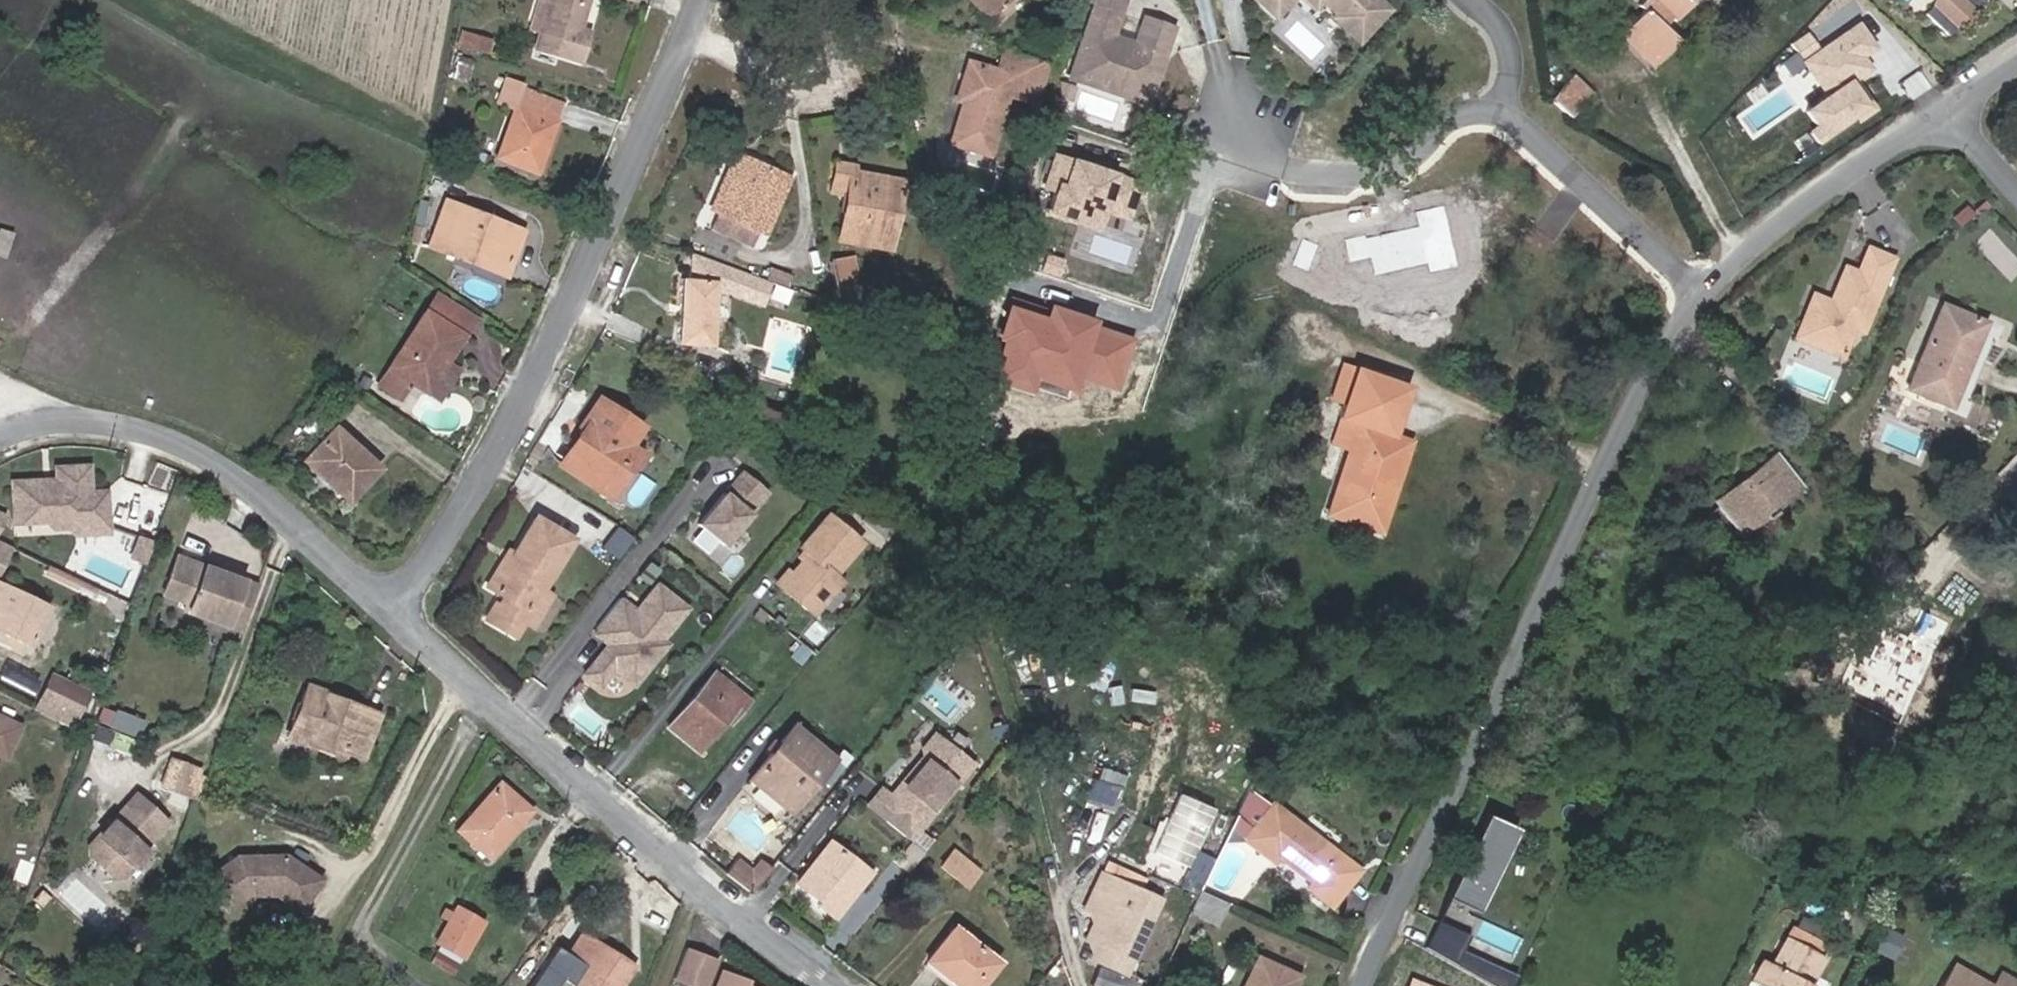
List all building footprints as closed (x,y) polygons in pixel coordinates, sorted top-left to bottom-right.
[(588,0),(540,0),(531,30),(541,32),(535,50),(579,64),(587,38),(578,35),(580,27),(588,0)] [(1010,0),(970,0),(989,20),(1010,0)] [(1080,62),(1128,78),(1123,95),(1150,104),(1175,28),(1147,19),(1138,45),(1136,52),(1112,44),(1114,37),(1127,0),(1096,0),(1095,2),(1099,4),(1080,62)] [(1278,17),(1260,0),(1254,0),(1280,24),(1301,0),(1294,0),(1278,17)] [(1278,17),(1294,0),(1260,0),(1278,17)] [(1384,0),(1377,0),(1387,9),(1360,38),(1336,17),(1340,13),(1325,0),(1309,0),(1316,6),(1320,2),(1333,14),(1329,17),(1360,45),(1394,9),(1384,0)] [(1340,13),(1336,17),(1360,38),(1387,9),(1377,0),(1325,0),(1340,13)] [(1637,5),(1643,11),(1620,36),(1654,67),(1678,41),(1664,28),(1672,19),(1675,21),(1676,21),(1692,3),(1688,0),(1689,0),(1643,0),(1637,5)] [(1919,16),(1942,38),(1979,0),(1951,0),(1960,9),(1946,23),(1929,6),(1919,16)] [(1929,6),(1946,23),(1960,9),(1951,0),(1935,0),(1929,6)] [(1862,57),(1875,48),(1860,25),(1806,62),(1829,95),(1807,110),(1818,127),(1811,132),(1819,145),(1874,108),(1860,87),(1855,91),(1849,83),(1870,69),(1862,57)] [(587,38),(590,31),(580,27),(578,35),(587,38)] [(487,53),(491,40),(462,31),(458,45),(487,53)] [(1793,45),(1804,61),(1821,48),(1810,33),(1793,45)] [(1138,45),(1114,37),(1112,44),(1136,52),(1138,45)] [(1035,105),(1048,63),(1002,49),(995,71),(967,63),(956,100),(962,102),(949,144),(988,155),(1006,96),(1035,105)] [(468,72),(472,62),(460,57),(457,68),(468,72)] [(1128,78),(1080,62),(1074,79),(1123,95),(1128,78)] [(465,82),(468,72),(457,68),(453,77),(465,82)] [(1920,71),(1904,82),(1915,99),(1931,88),(1920,71)] [(1569,117),(1590,95),(1571,76),(1549,99),(1569,117)] [(542,151),(561,104),(523,89),(524,86),(507,79),(497,103),(514,110),(495,157),(529,170),(537,150),(542,151)] [(534,172),(542,151),(537,150),(529,170),(534,172)] [(762,233),(787,177),(738,155),(712,211),(762,233)] [(1129,214),(1130,210),(1139,183),(1057,156),(1048,182),(1057,185),(1056,190),(1049,209),(1082,219),(1088,201),(1107,207),(1129,214)] [(898,203),(901,183),(852,174),(853,166),(836,163),(831,192),(845,194),(837,239),(884,247),(892,202),(898,203)] [(509,270),(524,231),(446,200),(428,245),(468,260),(470,255),(509,270)] [(1107,207),(1088,201),(1082,219),(1101,225),(1107,207)] [(889,248),(898,203),(892,202),(884,247),(889,248)] [(1964,203),(1950,216),(1959,225),(1973,214),(1964,203)] [(1417,213),(1420,227),(1368,239),(1367,236),(1345,241),(1346,244),(1350,263),(1372,258),(1376,275),(1429,263),(1431,272),(1457,266),(1443,207),(1417,213)] [(1317,246),(1303,240),(1293,265),(1308,271),(1317,246)] [(1803,342),(1840,357),(1852,328),(1861,332),(1892,259),(1867,248),(1857,273),(1843,267),(1829,302),(1812,296),(1800,323),(1809,327),(1803,342)] [(709,346),(714,287),(763,305),(771,282),(690,253),(688,279),(680,278),(675,344),(709,346)] [(507,276),(509,270),(470,255),(468,260),(507,276)] [(1048,256),(1044,270),(1063,276),(1068,262),(1048,256)] [(856,283),(852,258),(843,259),(847,284),(856,283)] [(858,293),(856,283),(847,284),(843,259),(828,262),(835,297),(858,293)] [(776,282),(780,273),(769,268),(765,278),(776,282)] [(782,284),(785,275),(780,273),(776,282),(782,284)] [(463,336),(475,316),(437,292),(425,312),(463,336)] [(1015,341),(1012,350),(1007,365),(1073,387),(1078,389),(1083,374),(1116,386),(1119,377),(1131,341),(1096,329),(1055,316),(1018,303),(1006,338),(1015,341)] [(1949,406),(1983,322),(1941,305),(1906,388),(1949,406)] [(1058,309),(1055,316),(1096,329),(1099,323),(1058,309)] [(445,363),(463,336),(425,312),(379,384),(400,397),(410,381),(427,392),(445,363)] [(1949,406),(1963,412),(1996,328),(1983,322),(1949,406)] [(1803,342),(1809,327),(1800,323),(1794,338),(1803,342)] [(438,399),(457,369),(445,363),(427,392),(438,399)] [(1007,365),(1003,377),(1001,383),(1036,395),(1038,389),(1069,400),(1073,387),(1007,365)] [(1391,435),(1408,387),(1343,365),(1331,398),(1344,403),(1339,418),(1358,425),(1349,449),(1327,514),(1359,525),(1364,511),(1383,518),(1410,441),(1391,435)] [(629,446),(642,427),(600,399),(576,435),(581,438),(561,467),(609,499),(628,470),(617,463),(629,446)] [(1349,449),(1358,425),(1339,418),(1331,442),(1349,449)] [(348,502),(378,469),(335,427),(308,456),(331,479),(327,483),(348,502)] [(628,470),(639,452),(629,446),(617,463),(628,470)] [(1741,535),(1801,489),(1774,453),(1713,499),(1741,535)] [(331,479),(308,456),(304,460),(327,483),(331,479)] [(797,484),(805,473),(793,466),(786,476),(797,484)] [(88,467),(56,468),(57,481),(57,487),(45,487),(44,481),(13,482),(15,523),(45,522),(53,529),(68,528),(76,520),(107,519),(106,493),(89,493),(88,467)] [(725,546),(768,494),(742,473),(699,526),(725,546)] [(1383,518),(1364,511),(1359,525),(1378,532),(1383,518)] [(834,575),(861,543),(827,513),(798,548),(802,550),(806,554),(800,560),(790,573),(786,569),(774,583),(813,616),(842,581),(834,575)] [(541,591),(572,539),(534,516),(511,554),(503,557),(485,586),(503,597),(498,606),(494,603),(484,619),(514,637),(522,623),(533,604),(530,602),(538,589),(541,591)] [(76,520),(68,528),(76,535),(107,534),(107,519),(76,520)] [(145,562),(152,543),(138,538),(131,557),(145,562)] [(11,547),(0,542),(0,569),(11,547)] [(800,560),(806,554),(802,550),(796,556),(800,560)] [(240,630),(255,587),(177,557),(164,593),(190,603),(188,611),(240,630)] [(47,607),(0,585),(0,631),(30,644),(47,607)] [(618,599),(595,628),(610,640),(607,645),(584,674),(600,687),(613,670),(622,677),(636,660),(646,669),(665,644),(660,640),(685,609),(655,585),(634,611),(618,599)] [(530,628),(550,596),(541,591),(538,589),(530,602),(533,604),(522,623),(530,628)] [(595,628),(591,632),(607,645),(610,640),(595,628)] [(646,669),(636,660),(622,677),(633,686),(646,669)] [(733,718),(747,700),(712,672),(668,727),(698,752),(728,715),(733,718)] [(75,720),(89,692),(64,680),(50,708),(75,720)] [(361,757),(377,714),(305,688),(292,723),(310,730),(306,741),(341,755),(342,750),(361,757)] [(137,735),(142,721),(115,711),(110,725),(137,735)] [(0,717),(0,755),(4,757),(19,725),(0,717)] [(306,741),(310,730),(292,723),(288,735),(306,741)] [(790,812),(820,777),(829,785),(843,768),(792,726),(749,778),(790,812)] [(910,840),(970,764),(933,734),(922,748),(923,760),(917,768),(914,766),(889,796),(899,804),(885,821),(910,840)] [(196,799),(203,777),(197,775),(199,769),(169,759),(160,786),(196,799)] [(1088,799),(1117,807),(1128,772),(1099,763),(1088,799)] [(489,858),(531,811),(498,783),(457,830),(489,858)] [(885,821),(899,804),(889,796),(880,788),(866,805),(885,821)] [(1331,906),(1358,871),(1271,804),(1270,806),(1247,788),(1200,891),(1226,903),(1237,908),(1278,855),(1313,882),(1308,888),(1331,906)] [(144,849),(168,822),(135,793),(87,845),(87,856),(112,878),(123,878),(147,851),(144,849)] [(1481,912),(1519,828),(1488,814),(1450,898),(1481,912)] [(1086,846),(1094,828),(1074,820),(1066,837),(1086,846)] [(923,852),(932,841),(919,831),(911,841),(911,842),(923,852)] [(848,899),(868,873),(829,842),(797,884),(821,902),(832,887),(848,899)] [(908,871),(923,852),(911,842),(895,861),(908,871)] [(966,887),(979,871),(953,850),(941,866),(966,887)] [(265,855),(235,855),(201,880),(224,913),(247,897),(270,896),(297,914),(320,881),(282,855),(277,863),(265,863),(265,855)] [(750,894),(771,868),(760,859),(751,872),(735,859),(724,873),(750,894)] [(924,878),(935,866),(928,860),(917,871),(924,878)] [(1125,974),(1158,899),(1100,874),(1084,910),(1096,915),(1086,940),(1096,944),(1091,959),(1125,974)] [(1196,916),(1217,925),(1226,903),(1200,891),(1189,912),(1196,916)] [(35,900),(42,906),(49,899),(41,892),(35,900)] [(463,957),(481,923),(456,908),(437,942),(463,957)] [(1191,927),(1196,916),(1189,912),(1185,923),(1191,927)] [(1816,953),(1827,933),(1800,919),(1796,928),(1792,926),(1786,937),(1816,953)] [(1439,920),(1427,948),(1497,985),(1511,985),(1517,973),(1464,949),(1470,935),(1439,920)] [(997,962),(953,928),(927,961),(958,985),(978,985),(997,962)] [(632,967),(582,935),(568,955),(585,966),(572,985),(574,985),(619,985),(632,967)] [(1823,956),(1816,953),(1786,937),(1772,965),(1762,959),(1751,982),(1758,985),(1807,985),(1808,984),(1804,982),(1809,972),(1813,974),(1823,956)] [(715,960),(684,948),(672,979),(691,985),(706,985),(715,960)] [(458,964),(437,952),(431,962),(452,974),(458,964)] [(1297,976),(1256,958),(1243,985),(1292,985),(1297,976)] [(1953,965),(1941,985),(1989,985),(1953,965)] [(746,981),(720,972),(715,985),(744,985),(746,981)] [(1808,984),(1813,974),(1809,972),(1804,982),(1808,984)] [(1999,973),(1992,985),(2016,985),(2016,984),(1999,973)]
